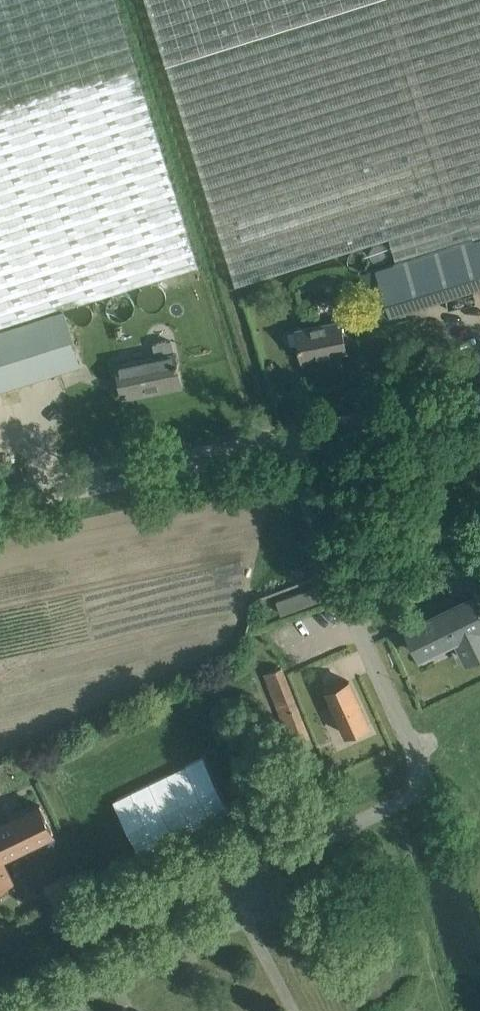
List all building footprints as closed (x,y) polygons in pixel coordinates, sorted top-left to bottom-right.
[(41,315),(62,308),(197,266),(115,0),(0,0),(0,327),(41,315)] [(166,63),(236,285),(388,237),(396,263),(377,269),(391,314),(479,286),(479,260),(473,239),(479,236),(479,0),(147,0),(166,63)] [(0,327),(0,385),(57,367),(41,315),(0,327)] [(340,320),(296,329),(302,360),(346,351),(340,320)] [(181,385),(175,353),(172,338),(152,342),(155,357),(116,365),(123,397),(124,397),(123,393),(157,386),(158,390),(181,385)] [(273,595),(280,614),(327,596),(322,584),(314,580),(273,595)] [(408,628),(421,655),(456,638),(467,659),(479,653),(479,617),(471,597),(408,628)] [(281,667),(264,673),(295,752),(312,745),(281,667)] [(346,734),(369,724),(349,680),(327,690),(346,734)] [(203,757),(113,801),(139,855),(229,811),(203,757)] [(40,805),(0,824),(0,884),(12,879),(2,857),(53,832),(40,805)] [(72,872),(46,885),(52,899),(79,886),(72,872)]
